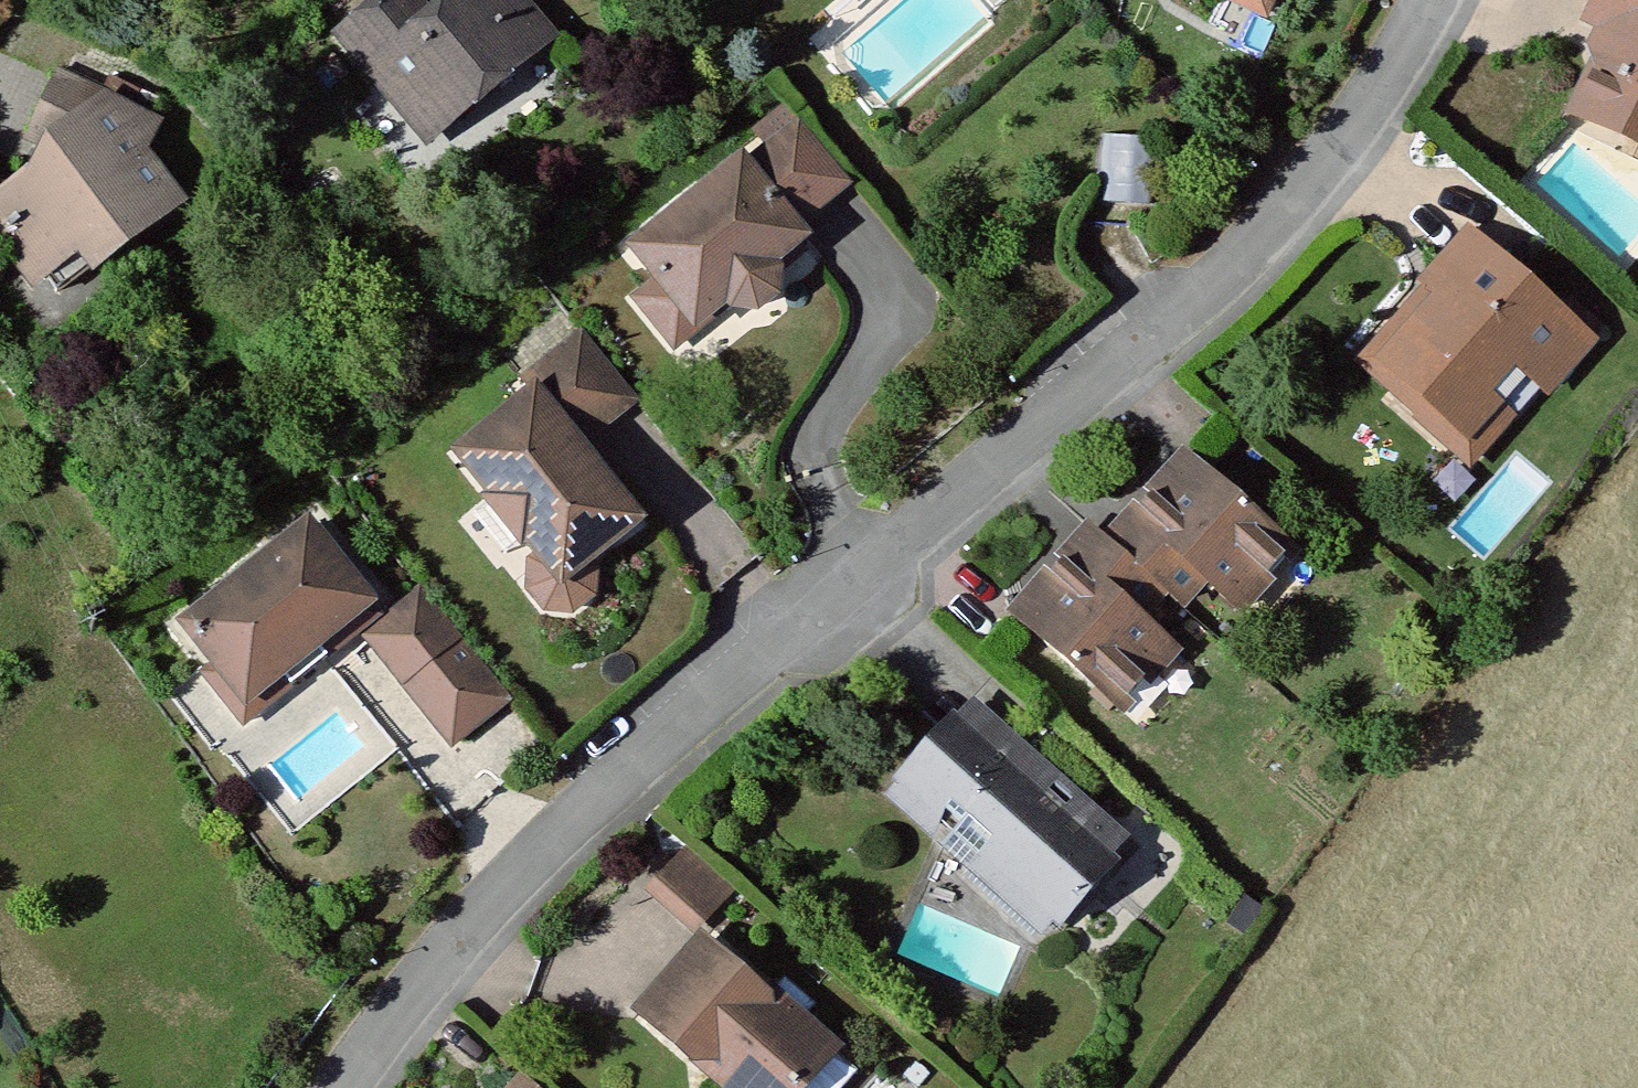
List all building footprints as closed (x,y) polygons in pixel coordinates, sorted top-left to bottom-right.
[(344,34),(428,137),(549,39),(517,0),(459,0),(433,21),(418,33),(391,0),(384,0),(344,34)] [(418,33),(433,21),(415,0),(391,0),(418,33)] [(1262,14),(1269,0),(1232,0),(1262,14)] [(1591,17),(1619,30),(1579,113),(1637,141),(1637,0),(1599,0),(1591,17)] [(43,273),(76,247),(93,270),(177,207),(136,152),(151,126),(56,77),(28,131),(42,139),(23,181),(0,199),(0,218),(43,273)] [(746,174),(740,167),(635,253),(663,288),(695,327),(727,301),(734,309),(755,311),(773,297),(775,277),(769,268),(801,241),(791,229),(847,183),(802,128),(746,174)] [(1119,131),(1117,196),(1168,198),(1170,132),(1119,131)] [(1559,317),(1470,238),(1430,283),(1446,297),(1434,312),(1425,304),(1379,356),(1433,404),(1421,418),(1458,451),(1498,404),(1512,416),(1520,423),(1589,344),(1586,341),(1598,328),(1571,303),(1559,317)] [(59,296),(93,270),(76,247),(43,273),(59,296)] [(663,288),(643,304),(674,343),(695,327),(663,288)] [(633,398),(584,337),(522,387),(531,398),(459,456),(493,499),(489,502),(521,542),(525,539),(541,558),(532,565),(530,588),(544,607),(567,609),(585,595),(588,572),(581,563),(632,522),(601,484),(571,447),(579,440),(633,398)] [(1379,356),(1368,370),(1421,418),(1433,404),(1379,356)] [(1498,404),(1458,451),(1472,463),(1512,416),(1498,404)] [(579,440),(571,447),(601,484),(609,477),(579,440)] [(1120,714),(1153,677),(1132,659),(1153,635),(1137,621),(1161,594),(1177,609),(1201,583),(1216,597),(1238,572),(1258,591),(1291,554),(1187,462),(1110,549),(1093,534),(1015,622),(1120,714)] [(521,542),(489,502),(472,516),(503,556),(521,542)] [(363,609),(303,534),(181,632),(212,670),(242,707),(276,680),(287,692),(323,662),(312,650),(363,609)] [(1238,572),(1216,597),(1237,615),(1258,591),(1238,572)] [(422,600),(368,643),(399,682),(453,639),(422,600)] [(312,650),(323,662),(373,621),(363,609),(312,650)] [(1174,653),(1153,635),(1132,659),(1153,677),(1174,653)] [(502,702),(453,639),(399,682),(450,744),(502,702)] [(212,670),(200,680),(240,730),(287,692),(276,680),(242,707),(212,670)] [(1025,760),(972,713),(939,751),(958,768),(965,753),(1002,786),(1025,760)] [(913,770),(918,775),(902,793),(940,827),(947,814),(962,827),(952,838),(980,863),(989,853),(1017,877),(1008,887),(1049,924),(1065,903),(1068,906),(1083,889),(1079,886),(1095,869),(1087,861),(1109,836),(1077,806),(1066,818),(1039,793),(1050,782),(1025,760),(1002,786),(965,753),(958,768),(939,751),(933,746),(913,770)] [(947,814),(940,827),(952,838),(962,827),(947,814)] [(1087,861),(1095,869),(1118,843),(1109,836),(1087,861)] [(989,853),(980,863),(1008,887),(1017,877),(989,853)] [(727,894),(685,857),(657,889),(699,926),(727,894)] [(701,949),(642,1017),(694,1063),(711,1062),(720,1070),(712,1078),(724,1087),(802,1087),(831,1055),(833,1053),(801,1026),(815,1009),(784,982),(764,1004),(701,949)] [(831,1055),(802,1087),(846,1087),(856,1077),(831,1055)]
